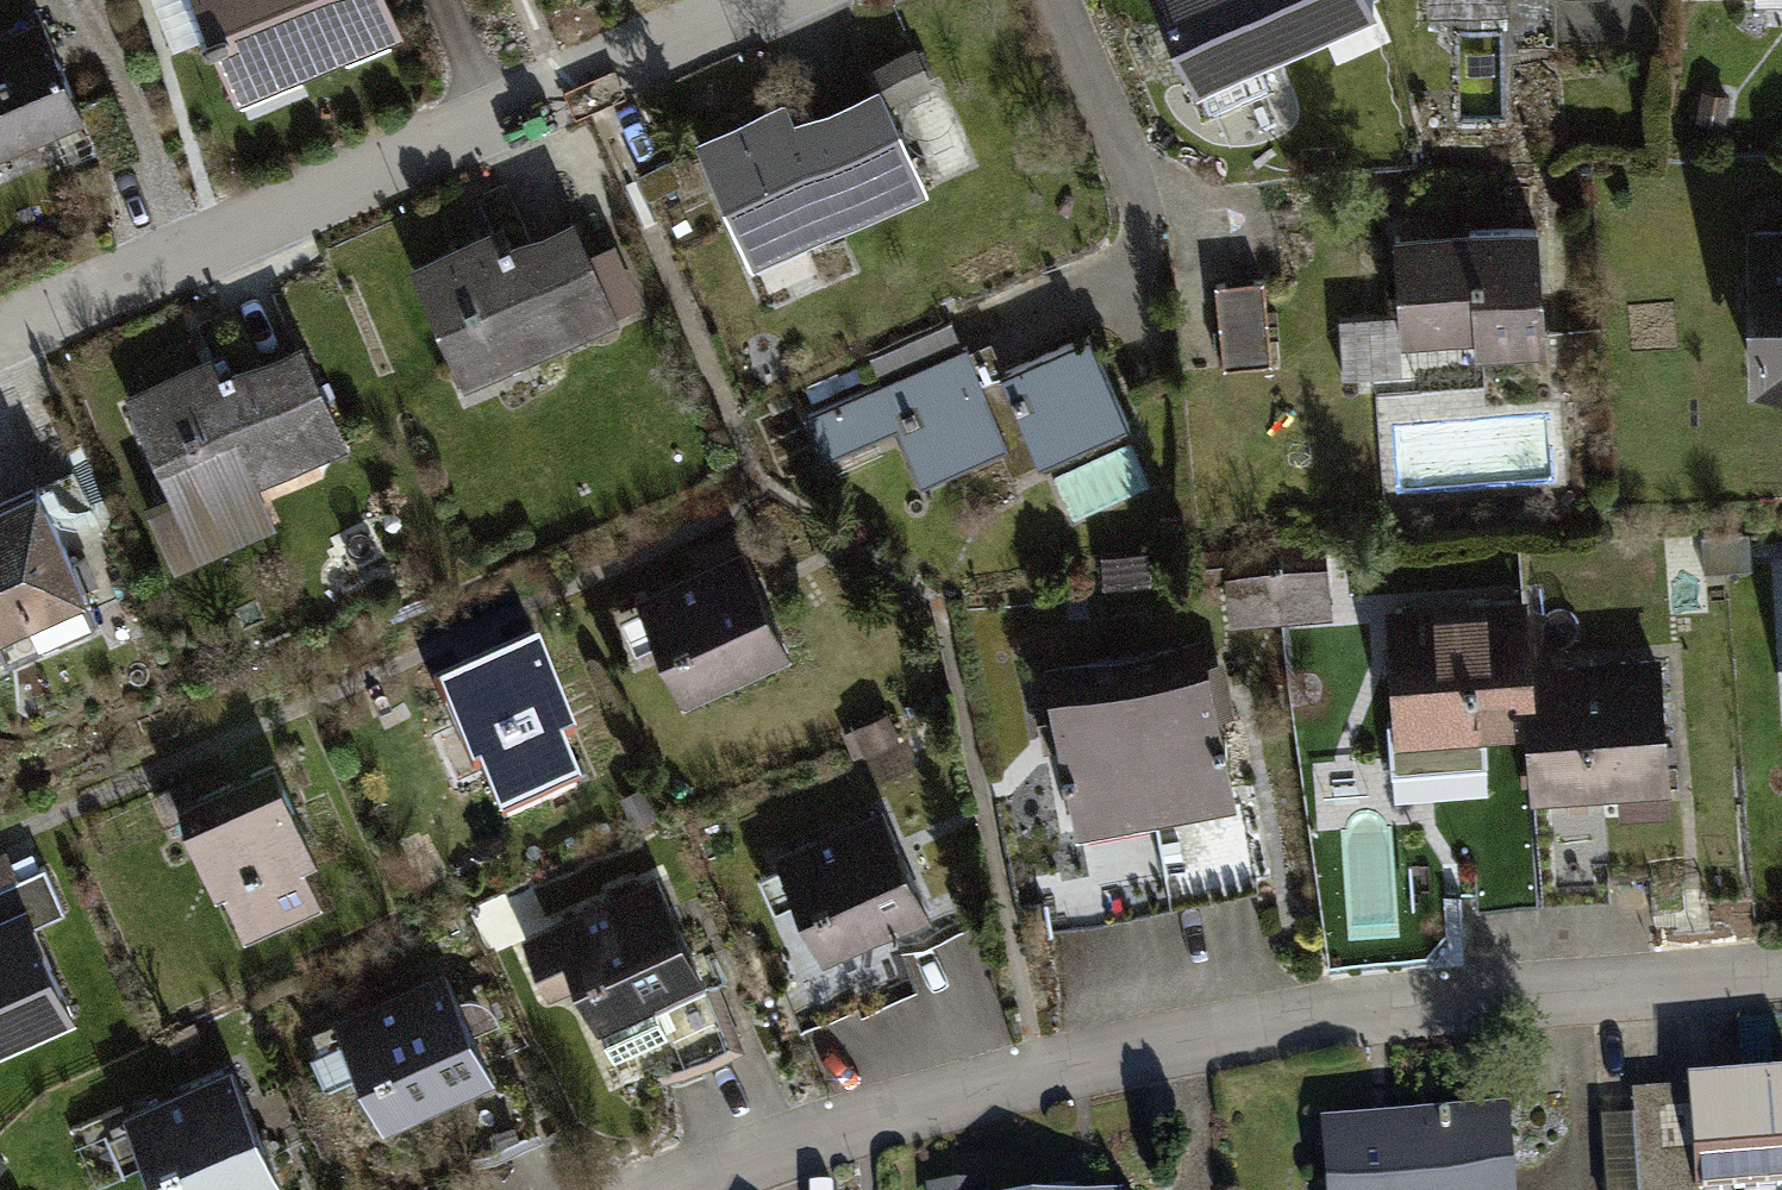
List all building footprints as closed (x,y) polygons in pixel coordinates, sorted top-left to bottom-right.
[(241,99),(401,32),(387,0),(197,0),(241,99)] [(1264,56),(1381,4),(1379,0),(1161,0),(1210,110),(1275,81),(1264,56)] [(1429,17),(1513,15),(1513,0),(1429,0),(1429,17)] [(37,22),(0,37),(0,156),(79,123),(37,22)] [(882,84),(890,104),(934,86),(917,45),(867,67),(876,87),(882,84)] [(786,103),(696,143),(754,272),(930,194),(890,104),(882,84),(876,87),(794,123),(786,103)] [(1731,96),(1704,92),(1698,120),(1726,125),(1731,96)] [(504,228),(412,268),(465,391),(614,327),(610,317),(643,303),(616,241),(589,253),(573,216),(510,243),(504,228)] [(1757,222),(1760,387),(1781,386),(1781,221),(1757,222)] [(1538,226),(1395,236),(1402,341),(1474,336),(1475,356),(1547,351),(1538,226)] [(1265,281),(1215,285),(1222,367),(1271,362),(1265,281)] [(871,357),(883,382),(964,347),(952,322),(871,357)] [(349,446),(297,337),(232,367),(222,347),(118,396),(164,493),(141,504),(174,574),(280,524),(263,487),(349,446)] [(1125,423),(1088,339),(1011,373),(996,339),(971,350),(969,345),(964,347),(883,382),(811,414),(830,457),(898,427),(923,484),(999,450),(1009,473),(1125,423)] [(0,508),(0,630),(78,595),(32,493),(0,508)] [(697,569),(636,597),(690,713),(797,664),(735,530),(688,551),(697,569)] [(1748,531),(1702,535),(1705,571),(1751,568),(1748,531)] [(1225,548),(1232,622),(1331,613),(1324,538),(1225,548)] [(1389,608),(1400,745),(1533,735),(1542,734),(1537,668),(1531,597),(1389,608)] [(535,652),(437,694),(474,780),(485,776),(504,821),(576,790),(559,750),(574,744),(535,652)] [(1673,790),(1663,659),(1537,668),(1542,734),(1533,735),(1538,800),(1673,790)] [(1221,719),(1236,716),(1224,660),(1051,696),(1080,838),(1239,805),(1221,719)] [(285,781),(183,825),(215,897),(221,894),(243,942),(323,907),(306,866),(320,860),(285,781)] [(877,811),(775,858),(824,963),(926,916),(877,811)] [(70,1022),(27,926),(63,910),(44,869),(18,881),(5,851),(0,853),(0,1054),(70,1022)] [(659,878),(521,940),(548,1001),(575,989),(596,1034),(707,985),(659,878)] [(444,971),(337,1019),(387,1130),(494,1082),(444,971)] [(123,1117),(155,1189),(256,1189),(281,1180),(234,1070),(123,1117)] [(1688,1093),(1696,1189),(1781,1189),(1781,1086),(1688,1093)] [(1688,1093),(1633,1098),(1640,1189),(1696,1189),(1688,1093)] [(1328,1131),(1333,1189),(1519,1189),(1513,1115),(1328,1131)]
